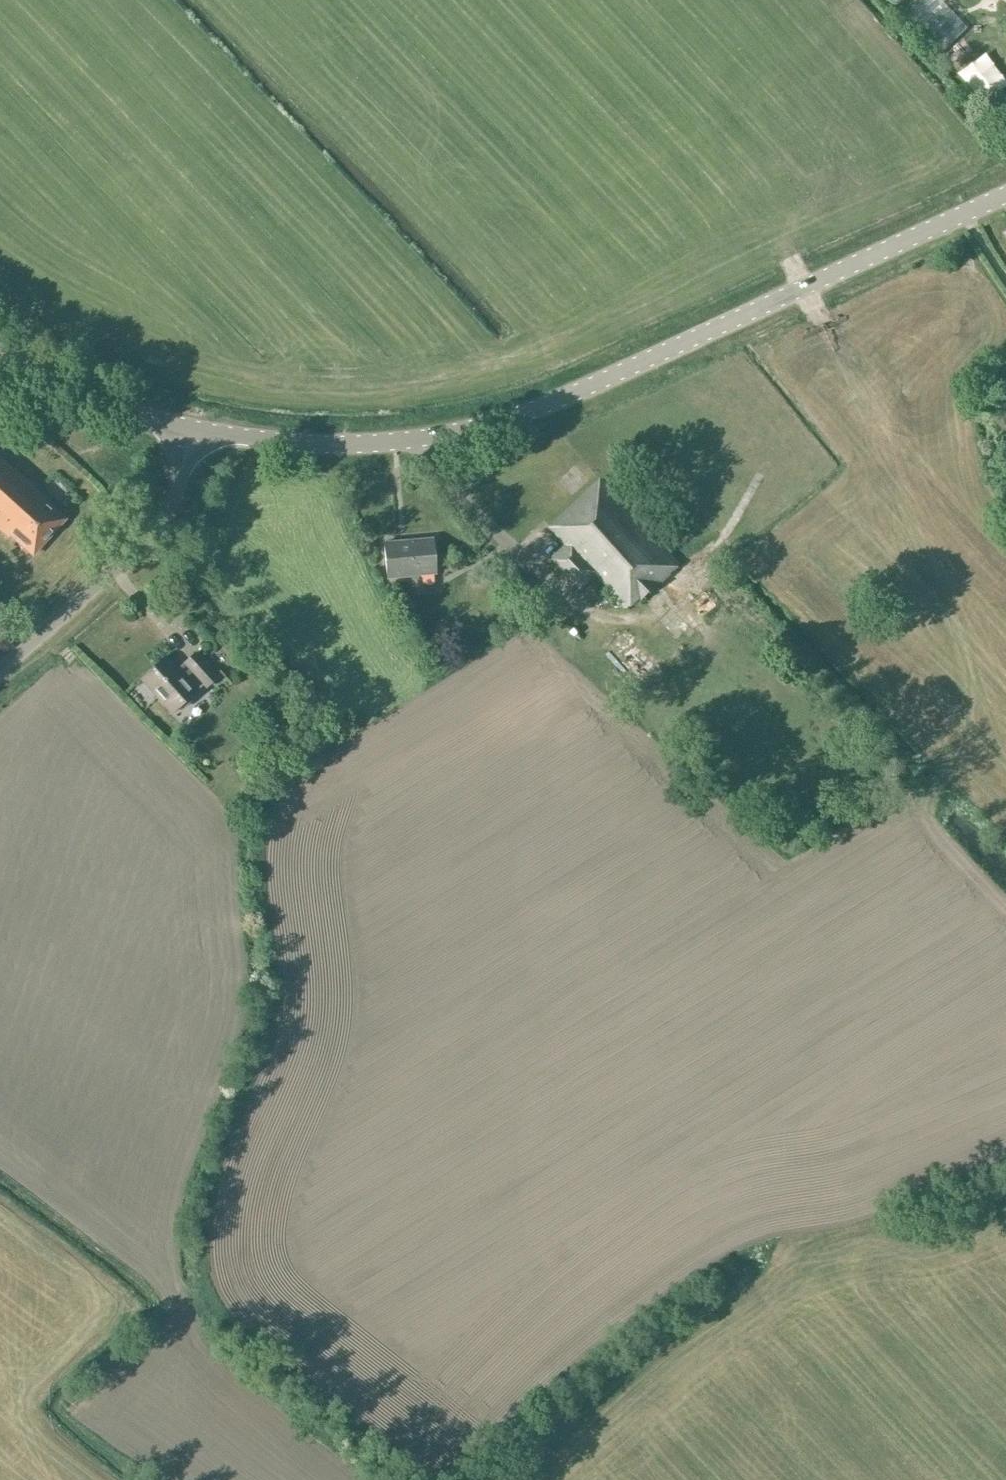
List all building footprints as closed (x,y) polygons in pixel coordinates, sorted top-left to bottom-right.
[(898,16),(939,59),(962,37),(927,0),(914,0),(898,16)] [(10,537),(10,536),(32,555),(64,519),(47,504),(49,502),(0,459),(0,528),(10,537)] [(678,563),(600,481),(551,527),(567,545),(553,558),(581,587),(596,574),(628,608),(640,596),(641,598),(678,563)] [(546,521),(535,528),(546,546),(557,539),(546,521)] [(435,574),(432,539),(384,543),(387,578),(435,574)] [(671,634),(682,627),(672,611),(661,618),(671,634)] [(165,657),(140,679),(170,714),(202,686),(205,689),(217,678),(195,653),(183,663),(184,664),(177,670),(165,657)]
